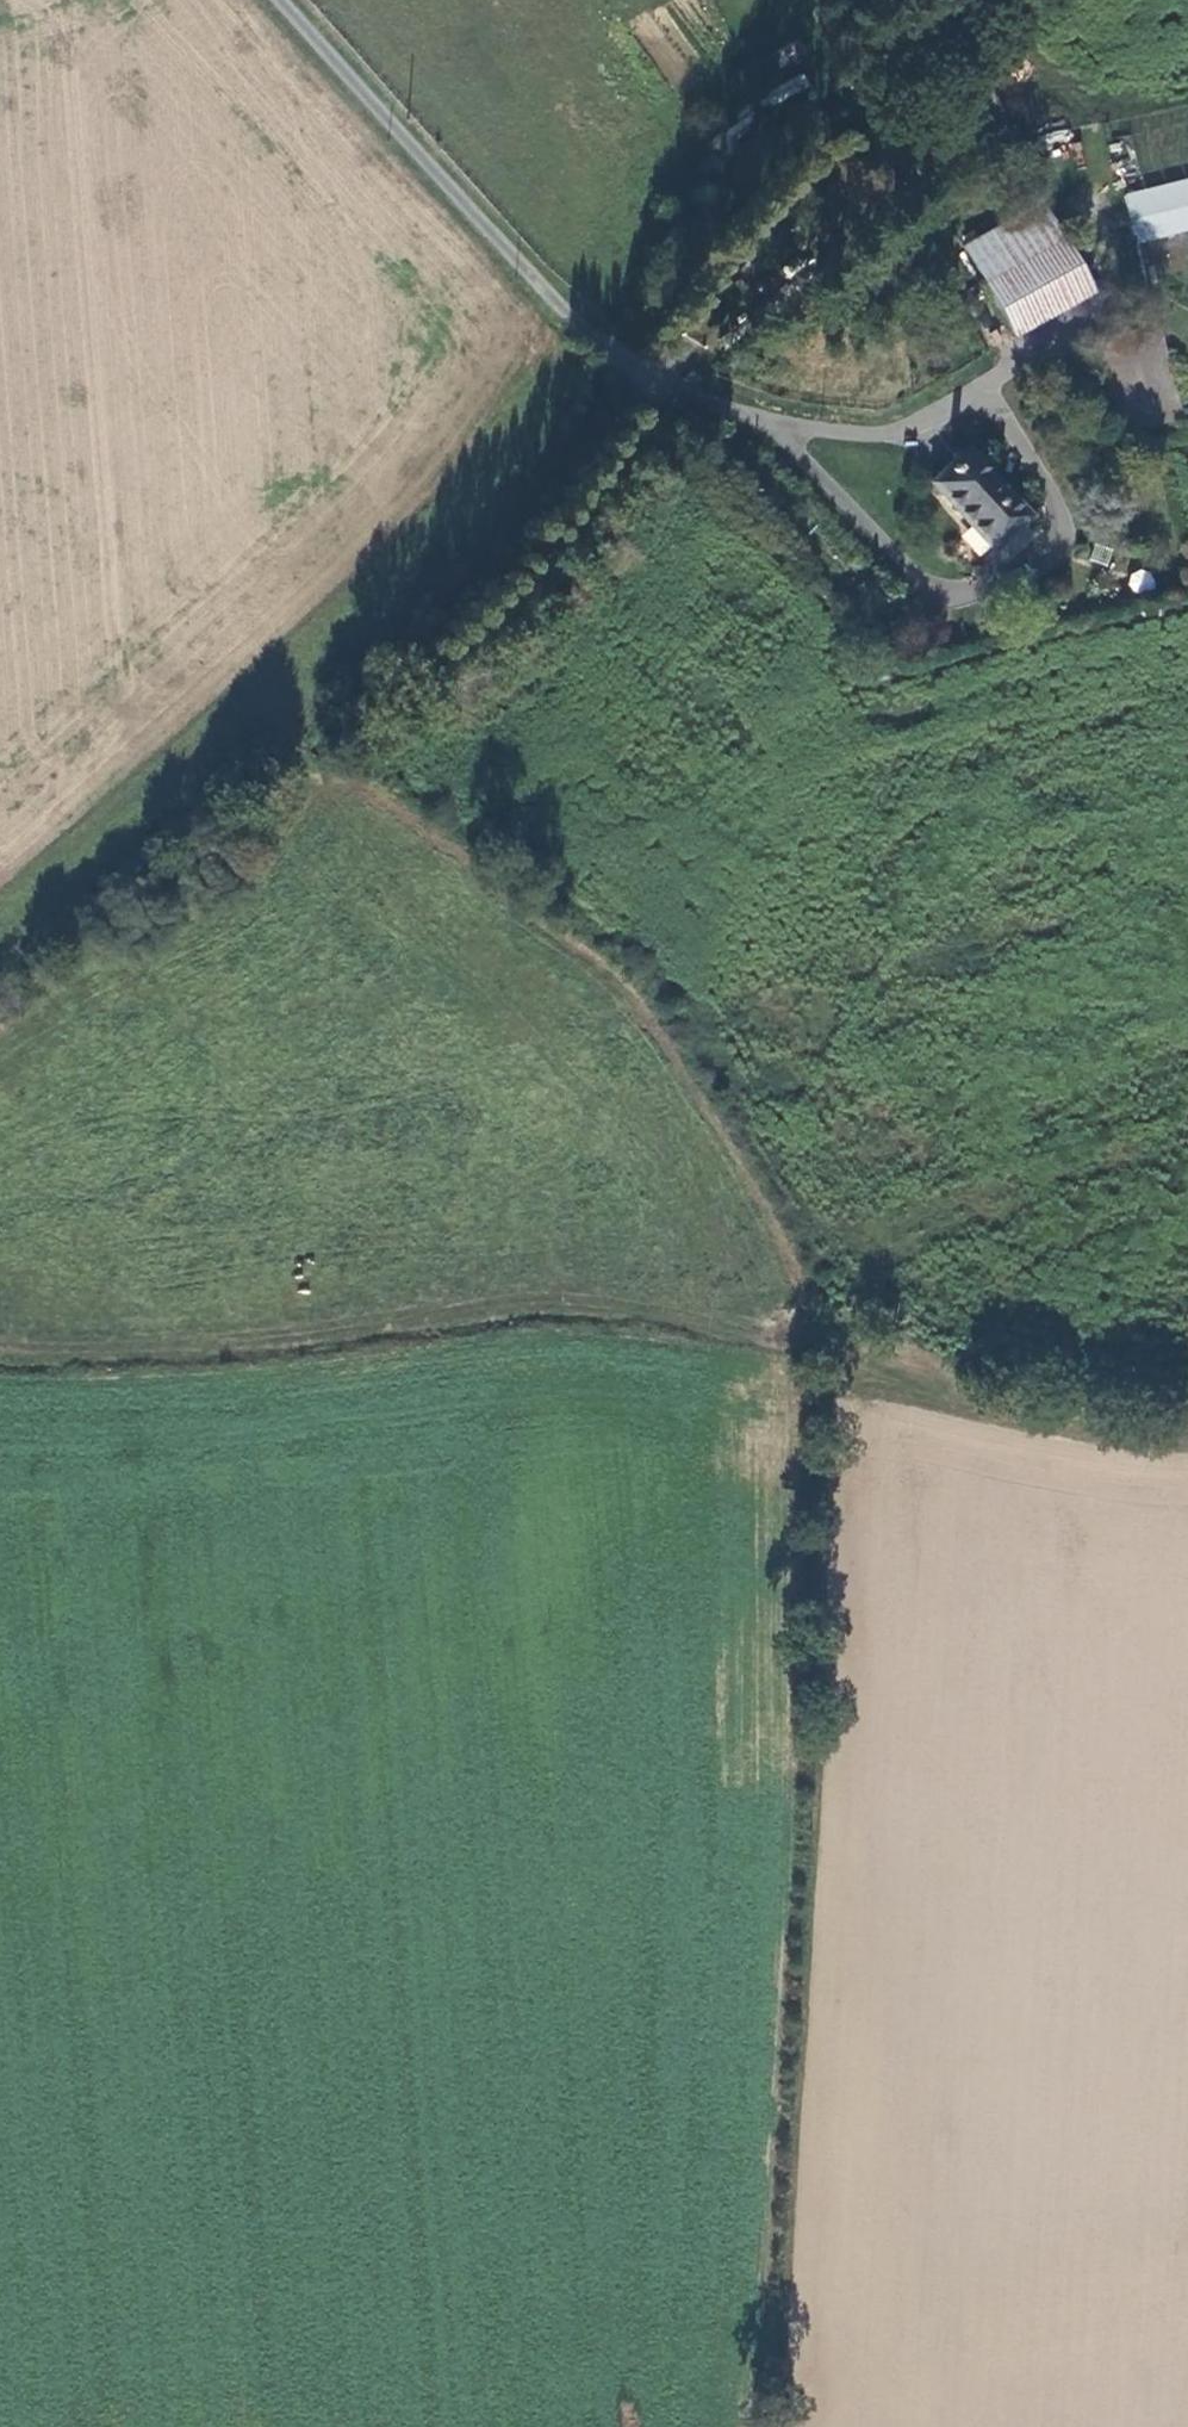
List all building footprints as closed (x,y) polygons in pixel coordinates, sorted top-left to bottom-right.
[(1125,243),(1187,229),(1187,180),(1115,198),(1125,243)] [(1085,288),(1031,199),(952,247),(1006,336),(1085,288)] [(962,450),(925,483),(985,549),(1022,515),(962,450)] [(1151,569),(1129,572),(1131,592),(1154,589),(1151,569)]
